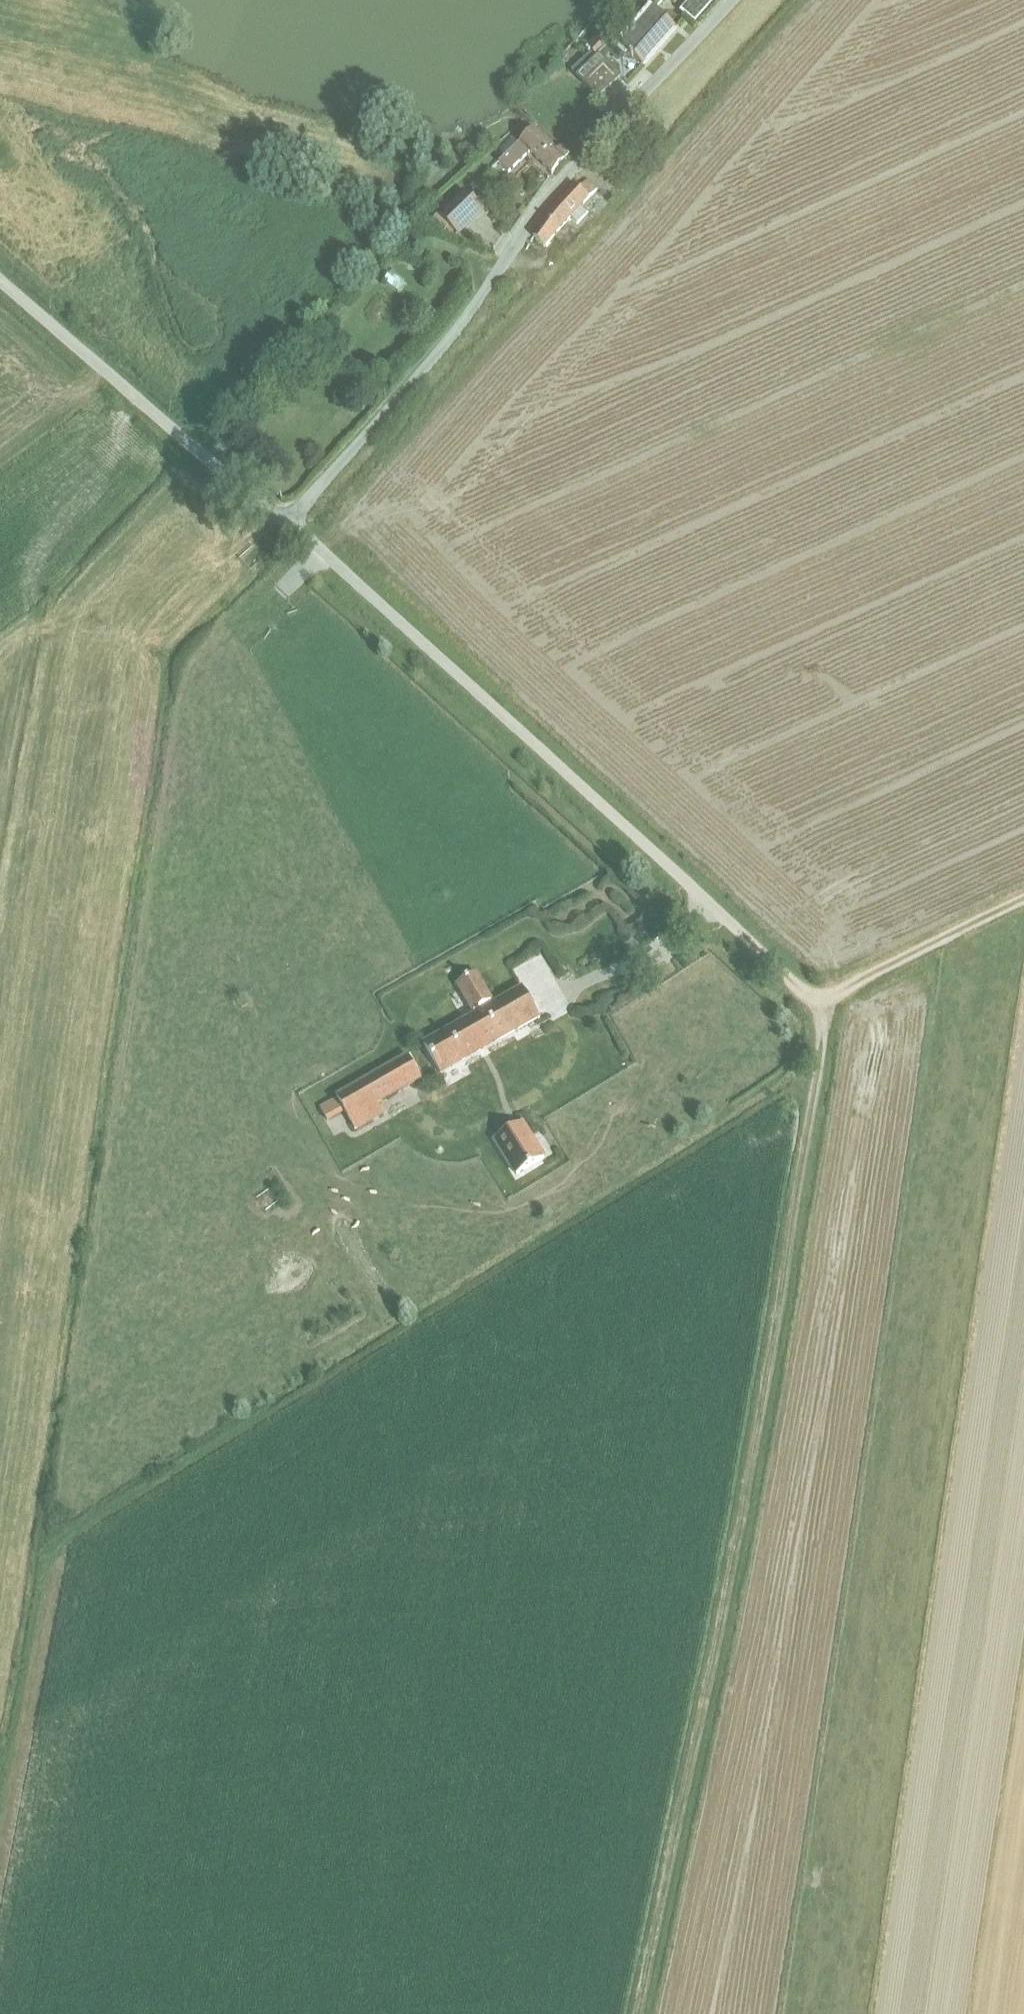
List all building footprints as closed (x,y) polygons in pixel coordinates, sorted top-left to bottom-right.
[(648,0),(658,9),(666,0),(649,0),(648,0)] [(697,26),(721,0),(692,0),(681,12),(697,26)] [(630,53),(645,67),(677,31),(646,3),(613,41),(602,32),(588,48),(598,58),(600,60),(602,57),(609,50),(621,61),(625,56),(626,57),(630,53)] [(600,60),(598,58),(578,78),(599,99),(623,77),(602,57),(600,60)] [(500,164),(510,174),(532,153),(554,175),(567,161),(566,161),(558,153),(535,129),(500,164)] [(571,156),(563,148),(558,153),(566,161),(571,156)] [(545,221),(535,238),(547,249),(572,220),(578,226),(588,215),(582,209),(591,200),(590,199),(599,191),(588,181),(580,190),(576,185),(556,207),(545,221)] [(450,228),(458,236),(480,214),(471,204),(474,201),(465,192),(434,223),(445,234),(450,228)] [(426,262),(407,253),(403,262),(422,271),(426,262)] [(406,283),(393,271),(385,280),(399,291),(406,283)] [(414,1054),(431,1084),(543,1021),(526,992),(498,1008),(480,976),(459,988),(476,1018),(414,1054)] [(401,1075),(395,1061),(383,1067),(389,1081),(401,1075)] [(520,1128),(495,1146),(521,1182),(546,1163),(520,1128)]
